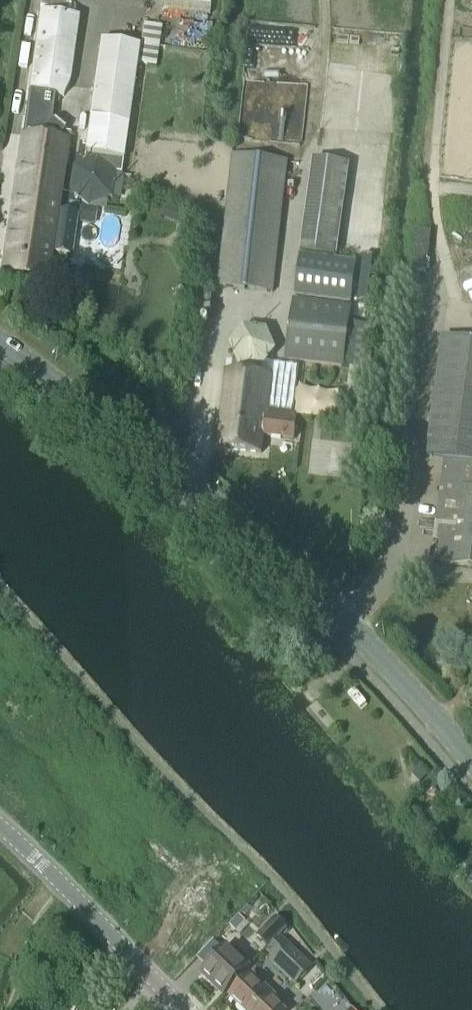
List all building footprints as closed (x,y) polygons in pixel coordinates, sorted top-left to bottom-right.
[(27,96),(54,101),(54,97),(63,98),(69,85),(78,19),(39,13),(27,96)] [(83,156),(85,162),(96,158),(115,174),(121,175),(136,64),(155,67),(161,28),(143,25),(139,48),(99,42),(83,156)] [(54,101),(27,96),(1,276),(47,283),(51,254),(71,256),(76,215),(57,213),(68,136),(59,134),(50,127),(54,101)] [(271,293),(286,162),(232,156),(217,287),(271,293)] [(72,167),(68,192),(88,209),(106,212),(108,201),(112,200),(115,174),(96,158),(85,162),(72,167)] [(314,161),(301,253),(336,258),(349,166),(314,161)] [(79,208),(77,223),(94,226),(97,211),(79,208)] [(351,304),(356,264),(300,256),(294,296),(351,304)] [(343,363),(350,308),(294,301),(286,356),(343,363)] [(353,324),(347,369),(369,372),(375,326),(353,324)] [(237,363),(238,366),(261,369),(275,351),(266,330),(243,328),(230,346),(237,363)] [(426,456),(445,459),(434,541),(440,542),(437,563),(471,568),(471,342),(442,338),(426,456)] [(226,362),(216,449),(261,454),(263,438),(292,441),(295,421),(265,417),(270,378),(260,377),(261,369),(238,366),(237,363),(226,362)] [(265,636),(274,625),(267,619),(257,629),(265,636)] [(419,768),(411,776),(419,784),(427,776),(419,768)] [(437,773),(429,781),(436,788),(444,780),(437,773)] [(239,916),(229,926),(235,932),(245,921),(239,916)] [(268,949),(287,930),(275,919),(257,938),(268,949)] [(295,985),(312,968),(281,938),(267,952),(276,960),(273,963),(295,985)] [(223,997),(250,968),(227,946),(200,975),(223,997)] [(243,1009),(281,1009),(274,1003),(277,999),(252,975),(230,997),(243,1009)]
